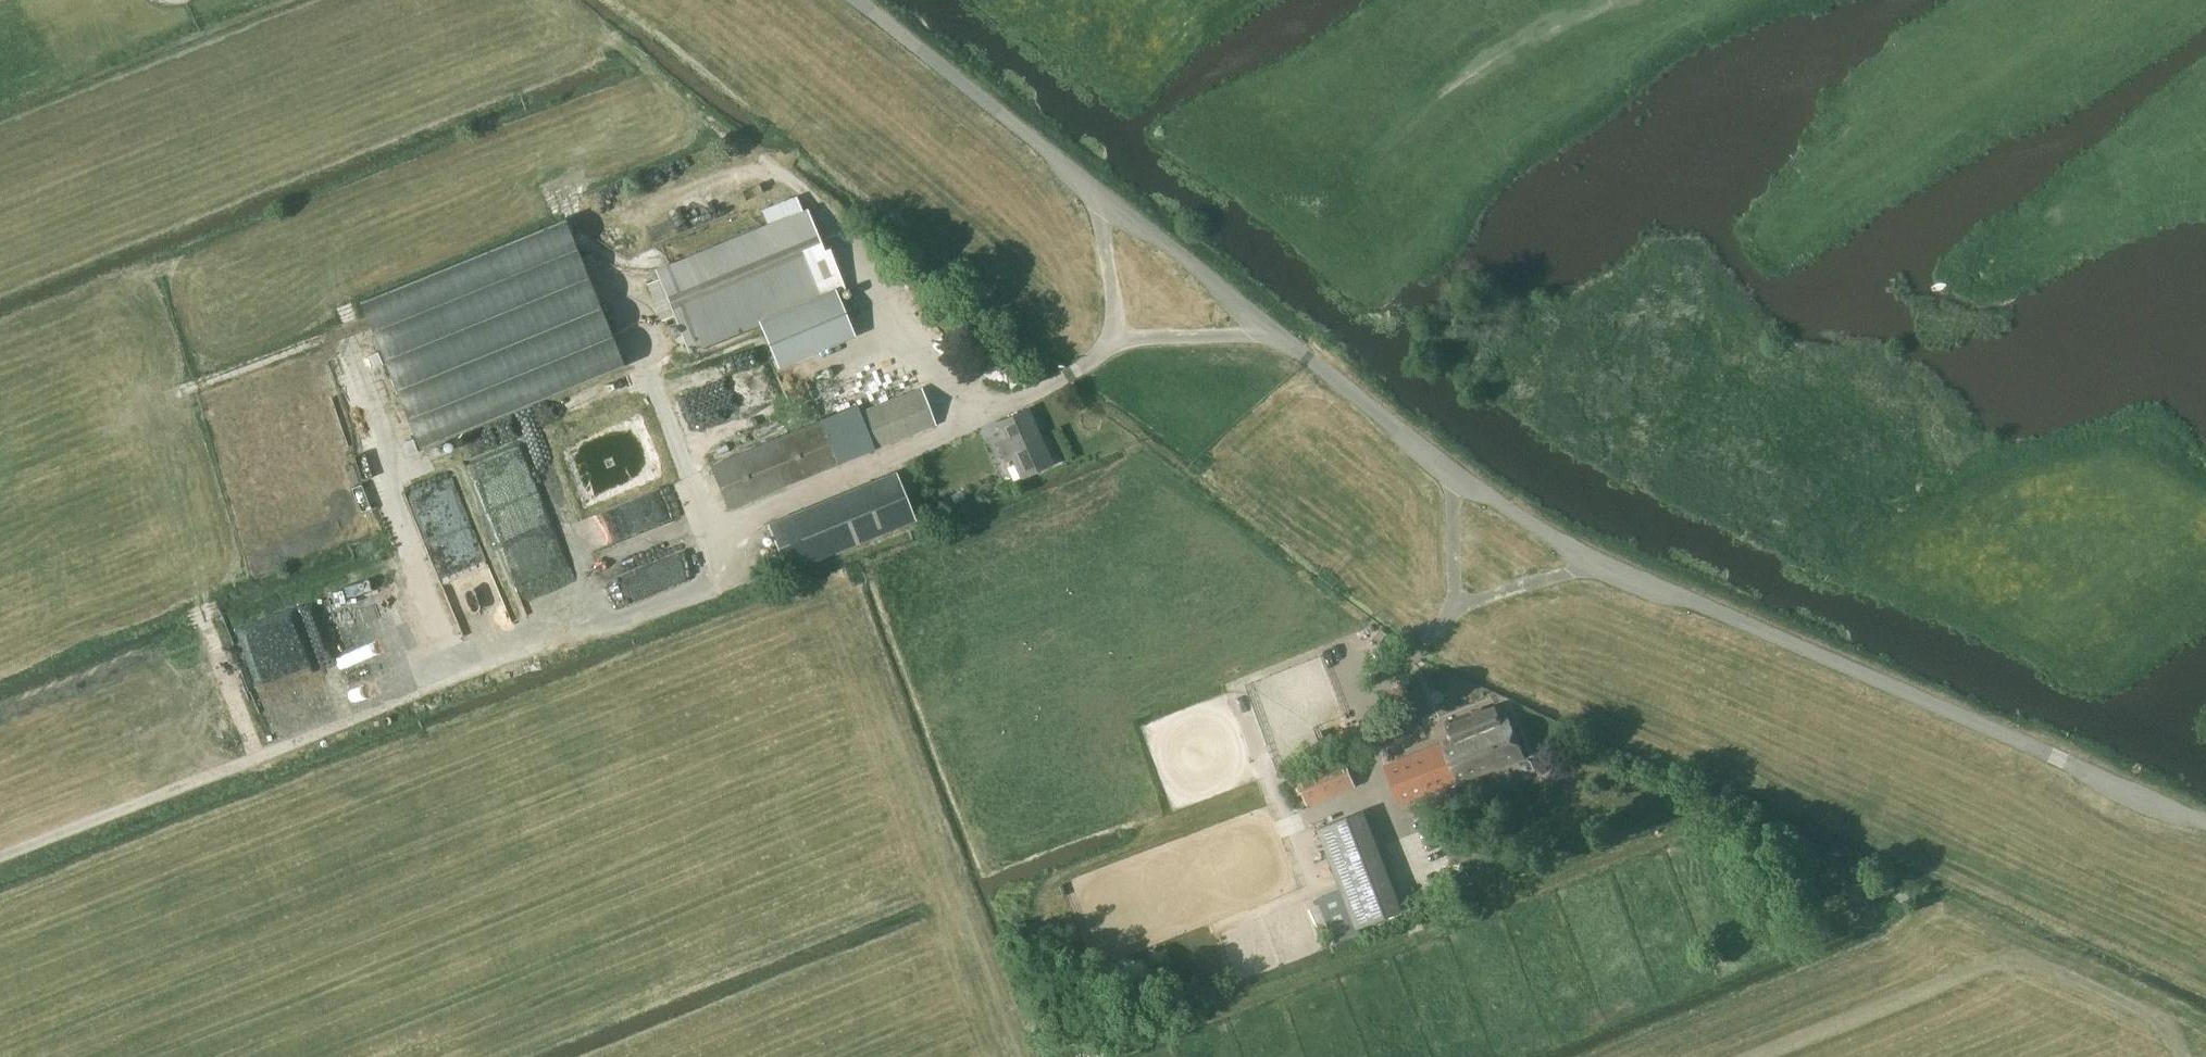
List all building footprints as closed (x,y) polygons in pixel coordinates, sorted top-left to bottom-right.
[(658,275),(647,279),(662,316),(672,312),(689,353),(762,324),(780,367),(854,337),(834,289),(843,285),(829,248),(824,249),(808,208),(802,210),(797,196),(763,210),(768,223),(655,269),(658,275)] [(565,219),(359,302),(418,448),(624,365),(565,219)] [(873,402),(908,388),(892,348),(879,353),(886,372),(864,380),(873,402)] [(922,387),(859,411),(857,405),(822,419),(822,420),(710,465),(729,510),(841,464),(839,463),(874,450),(937,425),(922,387)] [(1053,464),(1028,409),(996,423),(1000,433),(993,436),(1005,463),(1012,460),(1020,478),(1053,464)] [(528,526),(562,514),(534,433),(492,447),(509,498),(517,495),(528,526)] [(895,472),(767,523),(786,572),(915,520),(895,472)] [(664,488),(581,511),(591,547),(634,535),(645,572),(621,579),(625,594),(654,586),(653,584),(687,575),(664,488)] [(271,714),(327,695),(297,610),(241,629),(271,714)] [(1503,720),(1497,706),(1448,725),(1452,740),(1386,766),(1401,804),(1523,756),(1508,718),(1503,720)] [(1309,803),(1354,785),(1345,760),(1299,778),(1309,803)] [(1359,929),(1404,911),(1365,810),(1319,828),(1359,929)]
